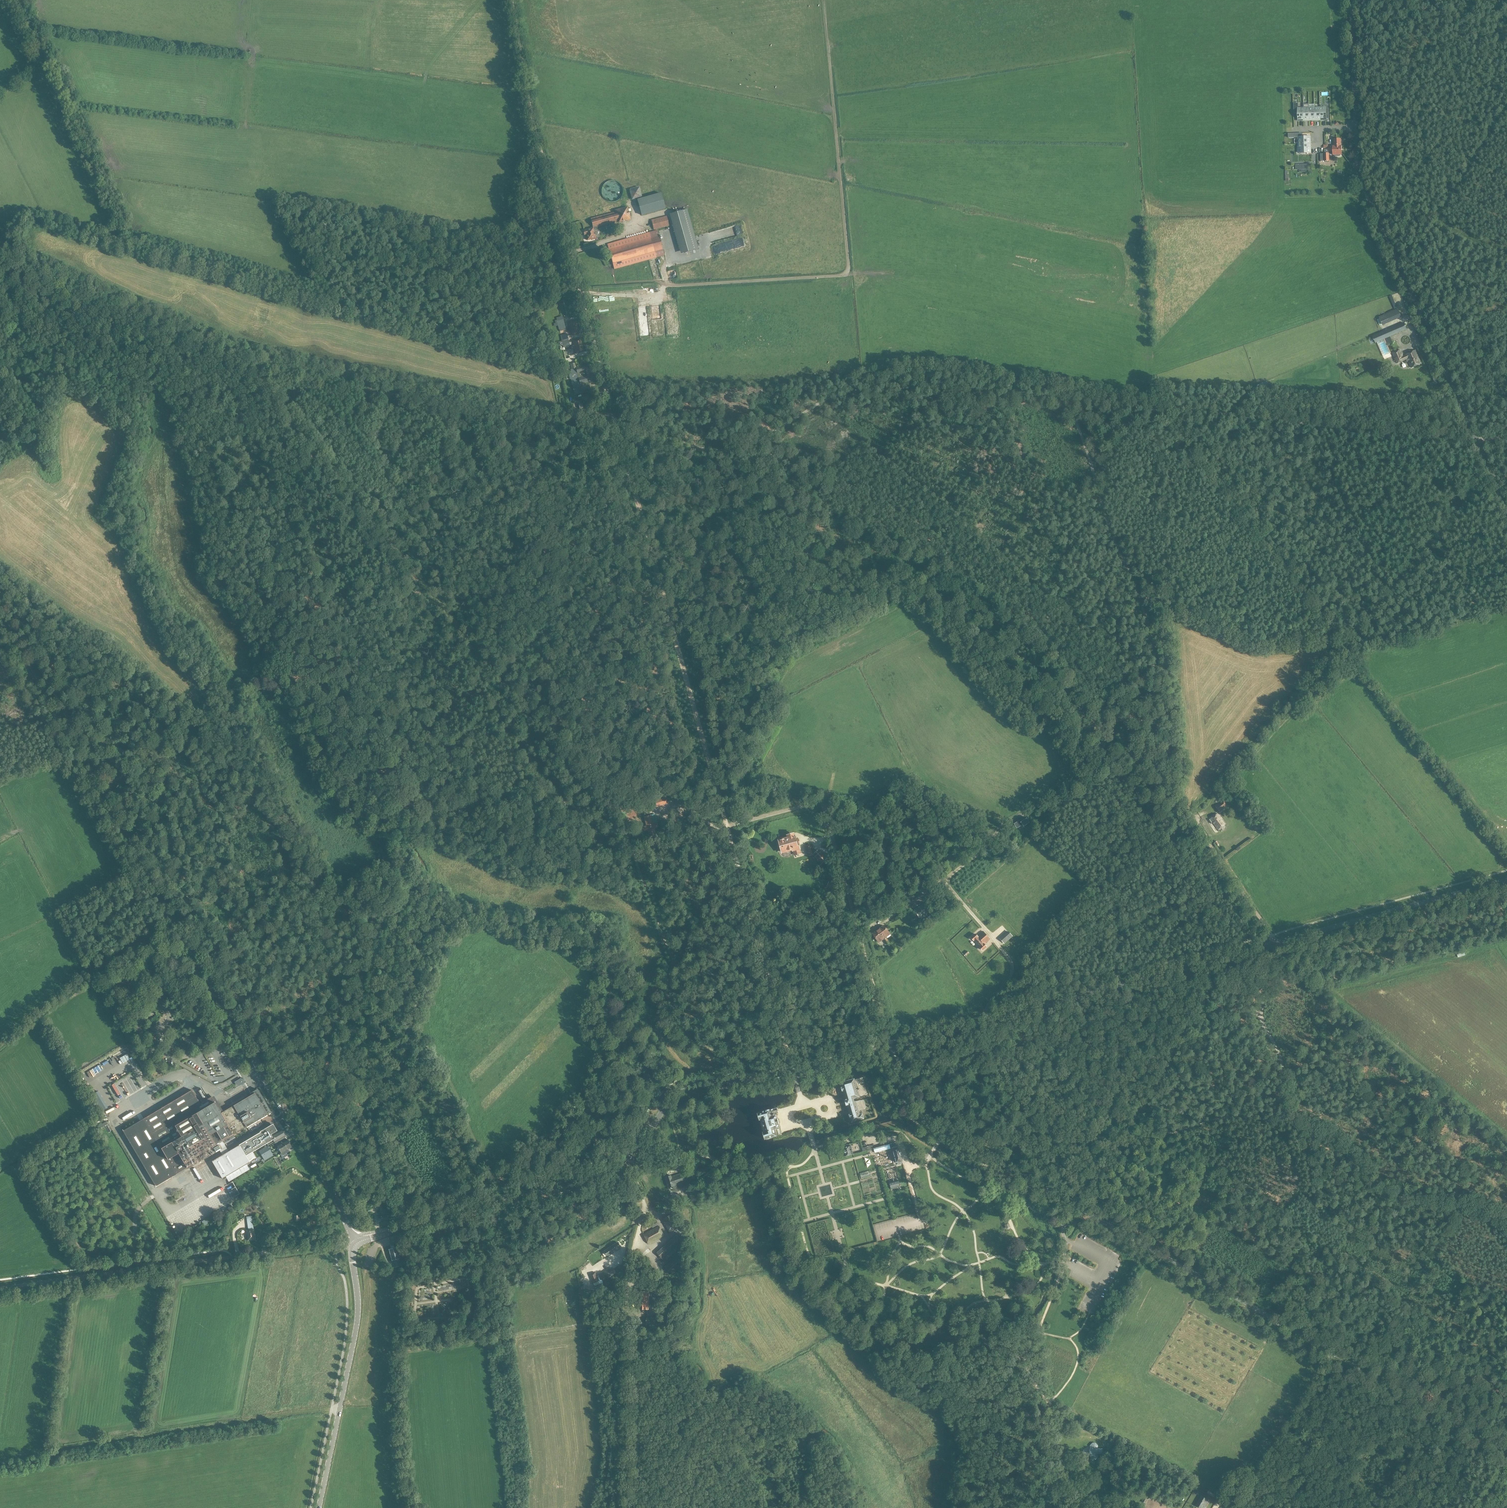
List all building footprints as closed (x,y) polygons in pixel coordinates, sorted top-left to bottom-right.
[(1298,138),(1298,144),(1310,143),(1310,137),(1302,137),(1302,133),(1288,134),(1288,138),(1298,138)] [(1328,150),(1328,151),(1333,151),(1333,155),(1334,155),(1334,156),(1335,157),(1339,156),(1340,156),(1340,155),(1341,155),(1341,146),(1341,145),(1342,144),(1342,141),(1340,141),(1340,139),(1333,139),(1334,146),(1333,147),(1328,147),(1328,150)] [(1306,153),(1311,153),(1310,143),(1298,144),(1298,151),(1299,153),(1306,153)] [(1325,151),(1325,154),(1320,154),(1320,161),(1329,161),(1328,154),(1328,151),(1328,150),(1326,150),(1325,151)] [(604,191),(604,192),(604,193),(604,195),(604,196),(605,197),(606,199),(607,200),(608,201),(609,201),(610,202),(612,202),(613,202),(615,202),(616,202),(618,202),(619,201),(620,200),(621,199),(622,198),(623,196),(624,193),(624,191),(624,190),(623,187),(621,185),(619,183),(617,182),(615,182),(614,182),(612,182),(611,182),(610,182),(608,183),(607,184),(606,185),(605,186),(605,187),(604,188),(604,189),(604,191)] [(639,187),(629,190),(631,200),(642,198),(639,187)] [(661,193),(637,199),(641,216),(665,209),(661,193)] [(591,218),(590,218),(593,228),(593,230),(598,229),(597,227),(618,222),(618,223),(623,222),(623,221),(626,221),(631,220),(627,207),(625,207),(615,210),(616,212),(596,217),(591,218)] [(687,209),(669,214),(680,255),(698,250),(687,209)] [(667,216),(651,220),(654,230),(665,227),(669,226),(667,216)] [(593,230),(593,228),(583,231),(584,236),(586,235),(587,240),(591,239),(592,240),(596,239),(593,230)] [(657,230),(607,244),(614,269),(664,256),(657,230)] [(1382,325),(1402,317),(1398,309),(1379,317),(1382,325)] [(569,329),(577,327),(576,320),(568,322),(569,329)] [(1392,342),(1390,336),(1407,329),(1404,323),(1373,336),(1375,343),(1378,342),(1384,355),(1390,352),(1387,344),(1392,342)] [(579,334),(577,327),(569,329),(571,336),(579,334)] [(562,335),(560,335),(561,338),(563,347),(570,346),(567,334),(562,335)] [(574,347),(582,345),(580,338),(572,340),(574,347)] [(584,351),(582,345),(574,347),(576,354),(584,351)] [(1415,350),(1405,354),(1406,356),(1403,357),(1400,349),(1392,353),(1397,364),(1407,359),(1408,360),(1407,360),(1407,362),(1408,361),(1411,368),(1422,364),(1415,350)] [(577,373),(576,368),(575,363),(570,364),(571,369),(570,369),(571,374),(569,375),(570,379),(571,379),(574,395),(582,393),(577,373)] [(587,365),(576,368),(577,373),(586,371),(589,370),(587,365)] [(591,392),(586,371),(577,373),(582,393),(582,394),(591,392)] [(666,798),(654,802),(656,807),(667,804),(666,798)] [(1219,812),(1227,806),(1222,800),(1214,806),(1219,812)] [(1217,814),(1210,819),(1212,822),(1217,830),(1225,825),(1217,814)] [(644,826),(642,828),(643,830),(645,831),(647,830),(649,835),(650,834),(651,836),(654,835),(654,833),(655,833),(654,828),(657,828),(658,826),(657,824),(655,823),(653,824),(650,815),(644,817),(646,826),(644,826)] [(1024,817),(1016,822),(1019,827),(1022,825),(1023,826),(1029,822),(1027,818),(1025,818),(1024,817)] [(781,845),(779,847),(780,849),(781,852),(783,852),(794,849),(795,854),(800,853),(798,844),(799,844),(798,840),(796,841),(794,834),(788,836),(789,838),(780,840),(781,845)] [(818,850),(815,853),(817,856),(816,857),(819,860),(818,860),(822,864),(829,858),(822,851),(820,852),(818,850)] [(829,881),(826,886),(837,891),(839,886),(829,881)] [(924,904),(913,909),(919,918),(920,917),(921,919),(927,915),(926,914),(929,912),(924,904)] [(930,915),(922,920),(925,925),(933,919),(930,915)] [(884,926),(878,930),(884,939),(890,934),(884,926)] [(884,939),(878,930),(873,934),(879,943),(884,939)] [(975,934),(971,938),(974,941),(974,940),(980,947),(980,948),(982,950),(986,947),(985,945),(986,944),(985,943),(990,939),(983,931),(978,935),(977,934),(976,935),(975,934)] [(187,1034),(182,1037),(186,1043),(190,1041),(187,1034)] [(217,1034),(213,1037),(216,1044),(221,1041),(217,1034)] [(855,1078),(840,1083),(845,1101),(852,1122),(864,1119),(862,1113),(860,1114),(859,1110),(863,1109),(866,1108),(864,1100),(861,1100),(857,1101),(854,1102),(853,1099),(860,1097),(860,1096),(867,1094),(862,1077),(855,1080),(855,1078)] [(192,1090),(123,1131),(156,1186),(187,1168),(188,1169),(220,1150),(222,1149),(219,1143),(223,1141),(224,1144),(234,1138),(233,1135),(246,1127),(268,1115),(268,1114),(271,1112),(264,1100),(258,1089),(250,1093),(251,1095),(233,1105),(221,1112),(215,1102),(212,1097),(200,1104),(192,1090)] [(770,1109),(758,1112),(760,1120),(762,1119),(764,1125),(765,1131),(763,1132),(765,1139),(766,1139),(772,1137),(777,1136),(776,1135),(781,1134),(780,1128),(779,1124),(778,1121),(778,1119),(776,1115),(775,1115),(775,1113),(778,1113),(777,1107),(773,1108),(770,1109)] [(273,1123),(260,1131),(260,1132),(267,1143),(269,1146),(274,1142),(273,1140),(273,1139),(270,1135),(278,1131),(273,1123)] [(278,1131),(270,1135),(273,1139),(273,1140),(274,1142),(275,1142),(277,1147),(278,1147),(277,1148),(279,1151),(280,1151),(281,1152),(281,1153),(283,1156),(287,1153),(289,1152),(288,1150),(292,1147),(290,1145),(287,1139),(287,1140),(285,1136),(283,1133),(281,1129),(278,1131)] [(260,1132),(239,1145),(246,1156),(254,1151),(258,1149),(257,1149),(266,1144),(267,1143),(260,1132)] [(875,1148),(873,1148),(875,1153),(891,1149),(891,1148),(890,1147),(893,1146),(893,1147),(893,1148),(895,1155),(897,1162),(898,1163),(903,1162),(902,1161),(898,1146),(898,1145),(897,1145),(896,1142),(875,1148)] [(222,1154),(211,1161),(223,1179),(226,1176),(247,1164),(255,1159),(258,1158),(254,1151),(246,1156),(239,1145),(229,1151),(222,1154)] [(851,1146),(844,1148),(846,1156),(853,1154),(851,1146)] [(268,1147),(259,1152),(264,1160),(273,1155),(268,1147)] [(861,1179),(872,1176),(870,1170),(859,1173),(861,1179)] [(683,1172),(667,1177),(670,1187),(686,1182),(683,1172)] [(889,1183),(890,1189),(900,1187),(898,1180),(889,1183)] [(256,1200),(251,1204),(255,1209),(260,1206),(256,1200)] [(383,1205),(379,1205),(380,1210),(382,1210),(383,1212),(377,1214),(379,1221),(388,1219),(386,1213),(384,1205),(383,1205)] [(202,1219),(206,1217),(200,1208),(198,1210),(197,1208),(195,1210),(202,1219)] [(675,1214),(672,1216),(679,1229),(682,1228),(675,1214)] [(670,1216),(662,1221),(668,1233),(677,1228),(670,1216)] [(659,1226),(644,1234),(649,1244),(664,1235),(659,1226)] [(249,1230),(248,1230),(247,1230),(248,1240),(255,1239),(254,1229),(253,1230),(249,1230)] [(677,1235),(657,1252),(665,1261),(685,1244),(677,1235)] [(618,1242),(605,1251),(608,1257),(614,1253),(613,1251),(621,1247),(618,1242)] [(399,1259),(399,1258),(400,1258),(397,1247),(394,1248),(393,1245),(390,1245),(391,1248),(389,1249),(392,1261),(392,1260),(393,1260),(399,1259)] [(677,1256),(665,1266),(672,1275),(684,1264),(677,1256)] [(399,1259),(393,1260),(394,1267),(401,1266),(399,1259)] [(613,1267),(599,1275),(603,1281),(616,1274),(613,1267)] [(596,1272),(590,1274),(593,1283),(599,1281),(596,1272)] [(638,1292),(637,1309),(649,1309),(649,1308),(652,1308),(653,1293),(649,1293),(649,1292),(638,1292)] [(558,1315),(566,1314),(565,1307),(557,1308),(558,1315)] [(646,1317),(646,1325),(659,1325),(660,1317),(646,1317)] [(1095,1443),(1093,1443),(1090,1445),(1090,1449),(1089,1449),(1089,1453),(1090,1453),(1090,1457),(1093,1459),(1095,1459),(1097,1457),(1097,1453),(1102,1453),(1102,1448),(1097,1448),(1097,1445),(1095,1443)] [(1202,1496),(1196,1505),(1201,1507),(1202,1505),(1205,1506),(1209,1500),(1202,1496)]
